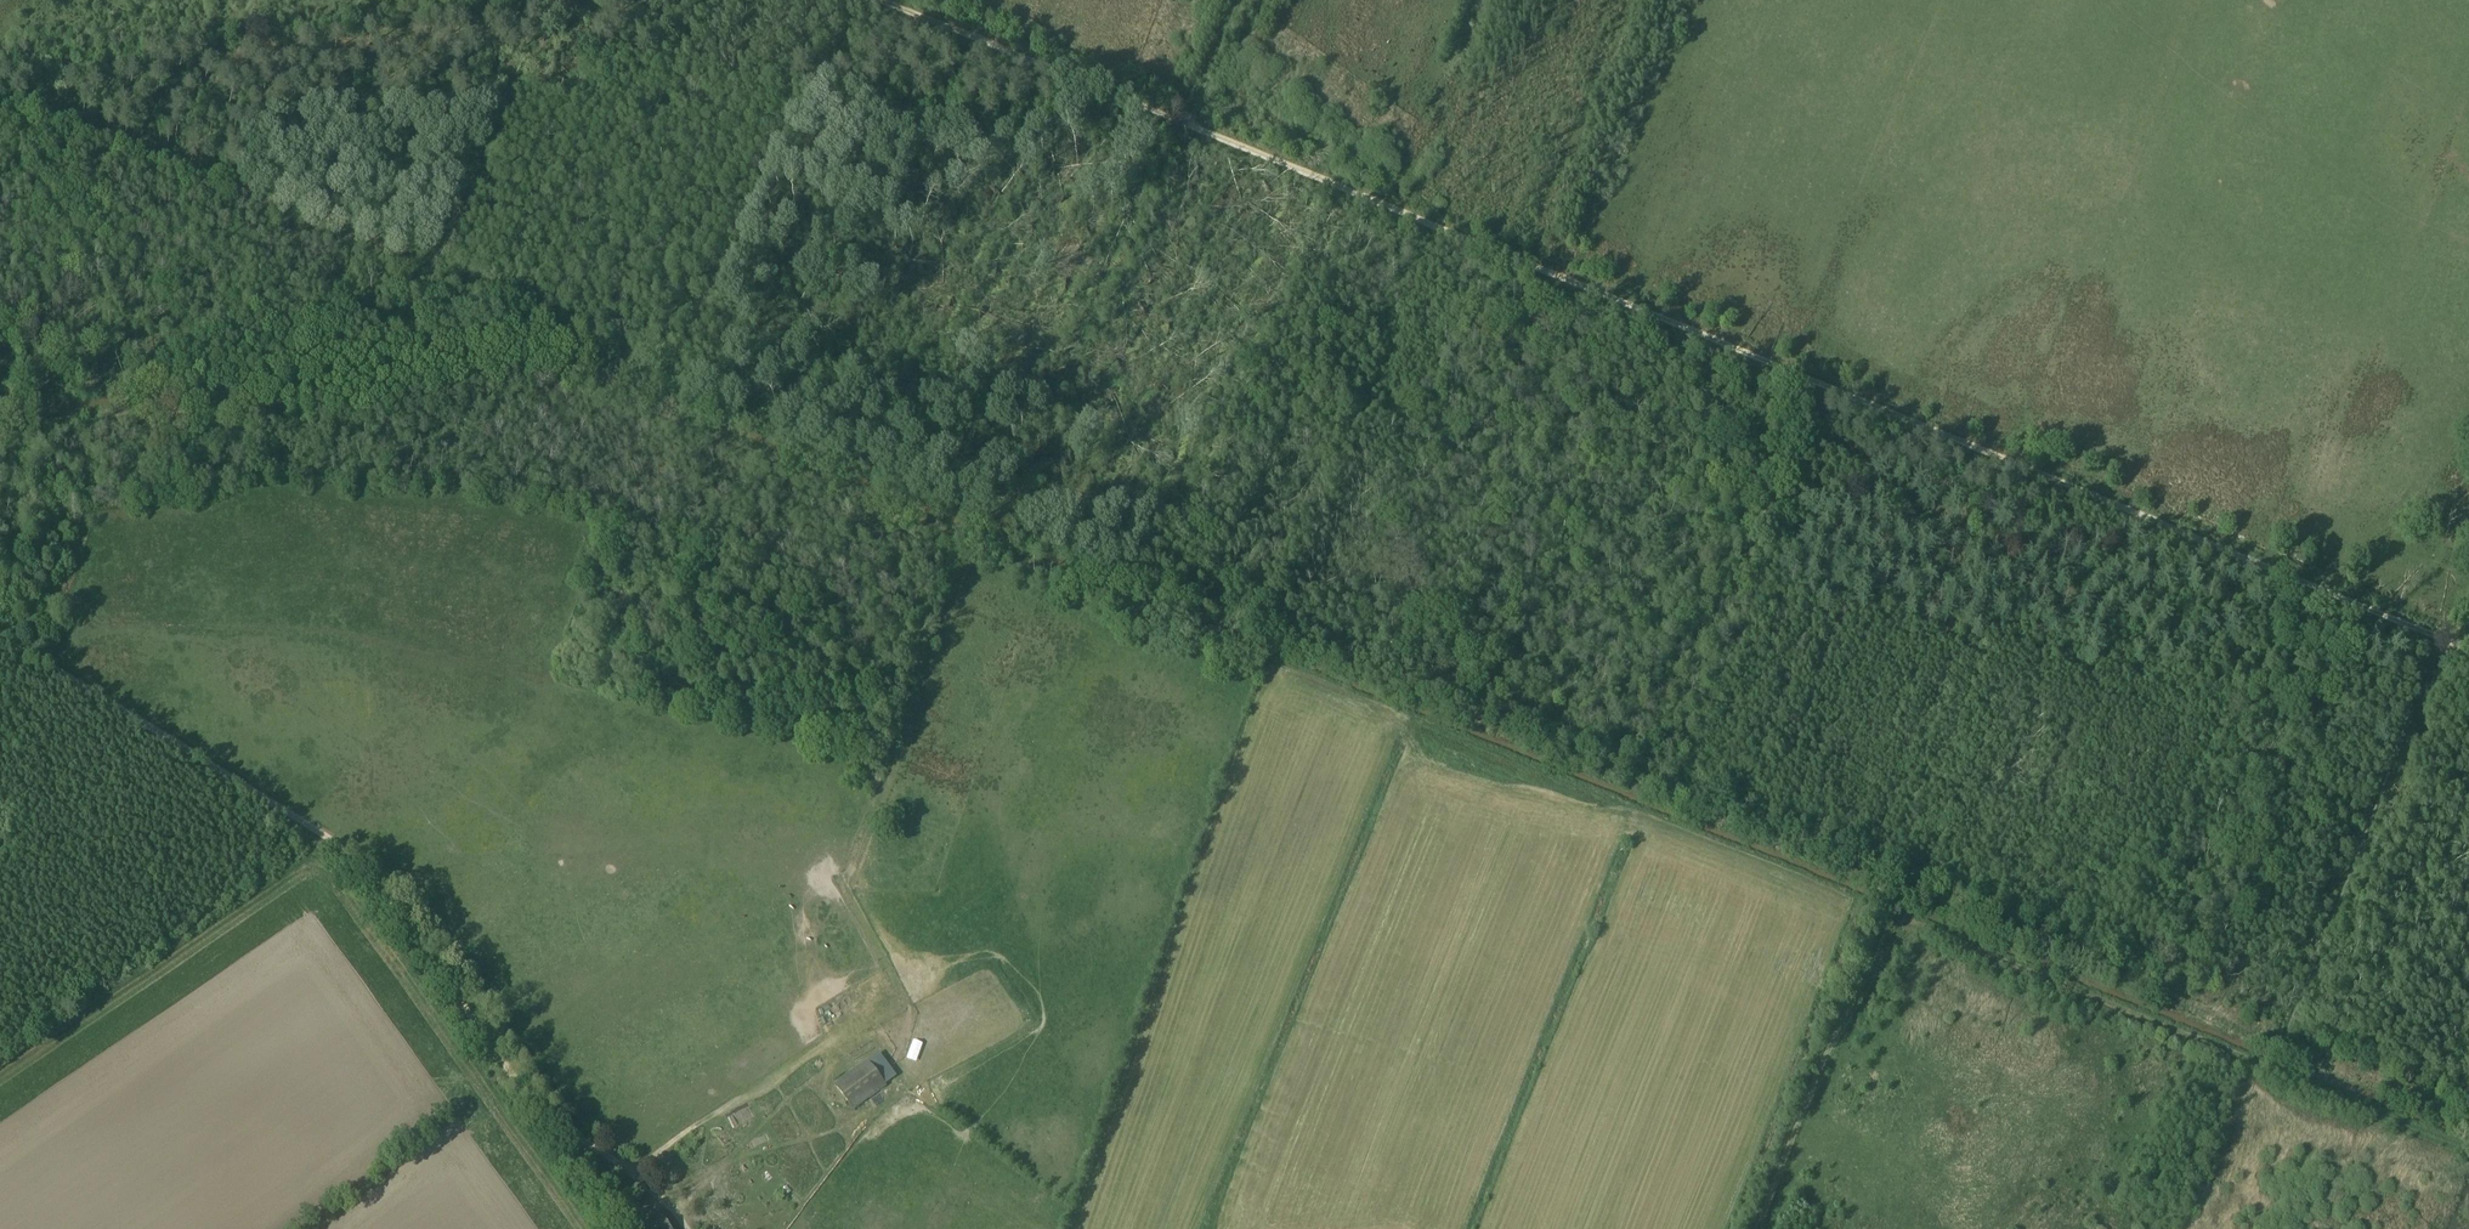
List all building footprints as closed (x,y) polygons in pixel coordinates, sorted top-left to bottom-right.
[(834,1087),(853,1113),(888,1088),(886,1085),(896,1077),(880,1056),(869,1064),(867,1062),(834,1087)] [(658,1218),(643,1228),(666,1228),(658,1218)]
